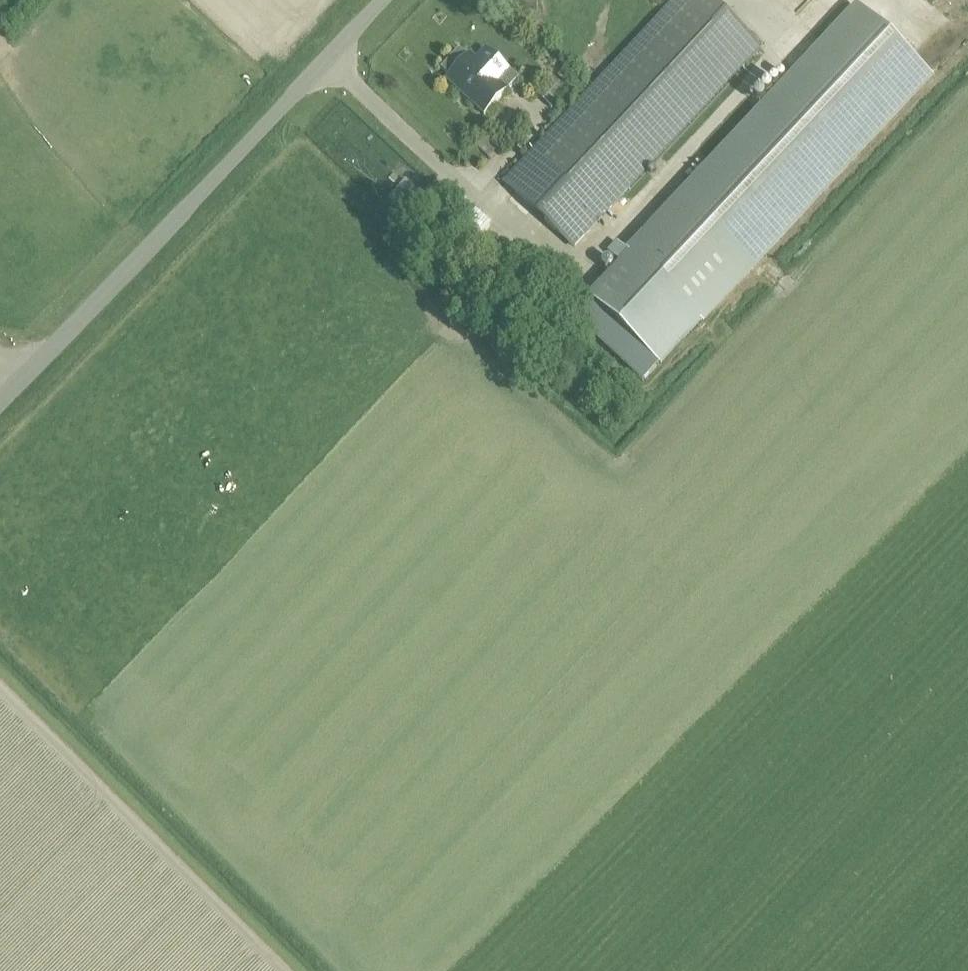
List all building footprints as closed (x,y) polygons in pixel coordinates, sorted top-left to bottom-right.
[(503,181),(515,192),(508,199),(525,214),(532,208),(573,247),(759,48),(708,0),(673,0),(503,181)] [(929,75),(858,8),(589,296),(660,363),(929,75)] [(458,50),(441,69),(448,75),(445,79),(483,115),(517,78),(485,48),(475,58),(469,53),(466,56),(458,50)]
